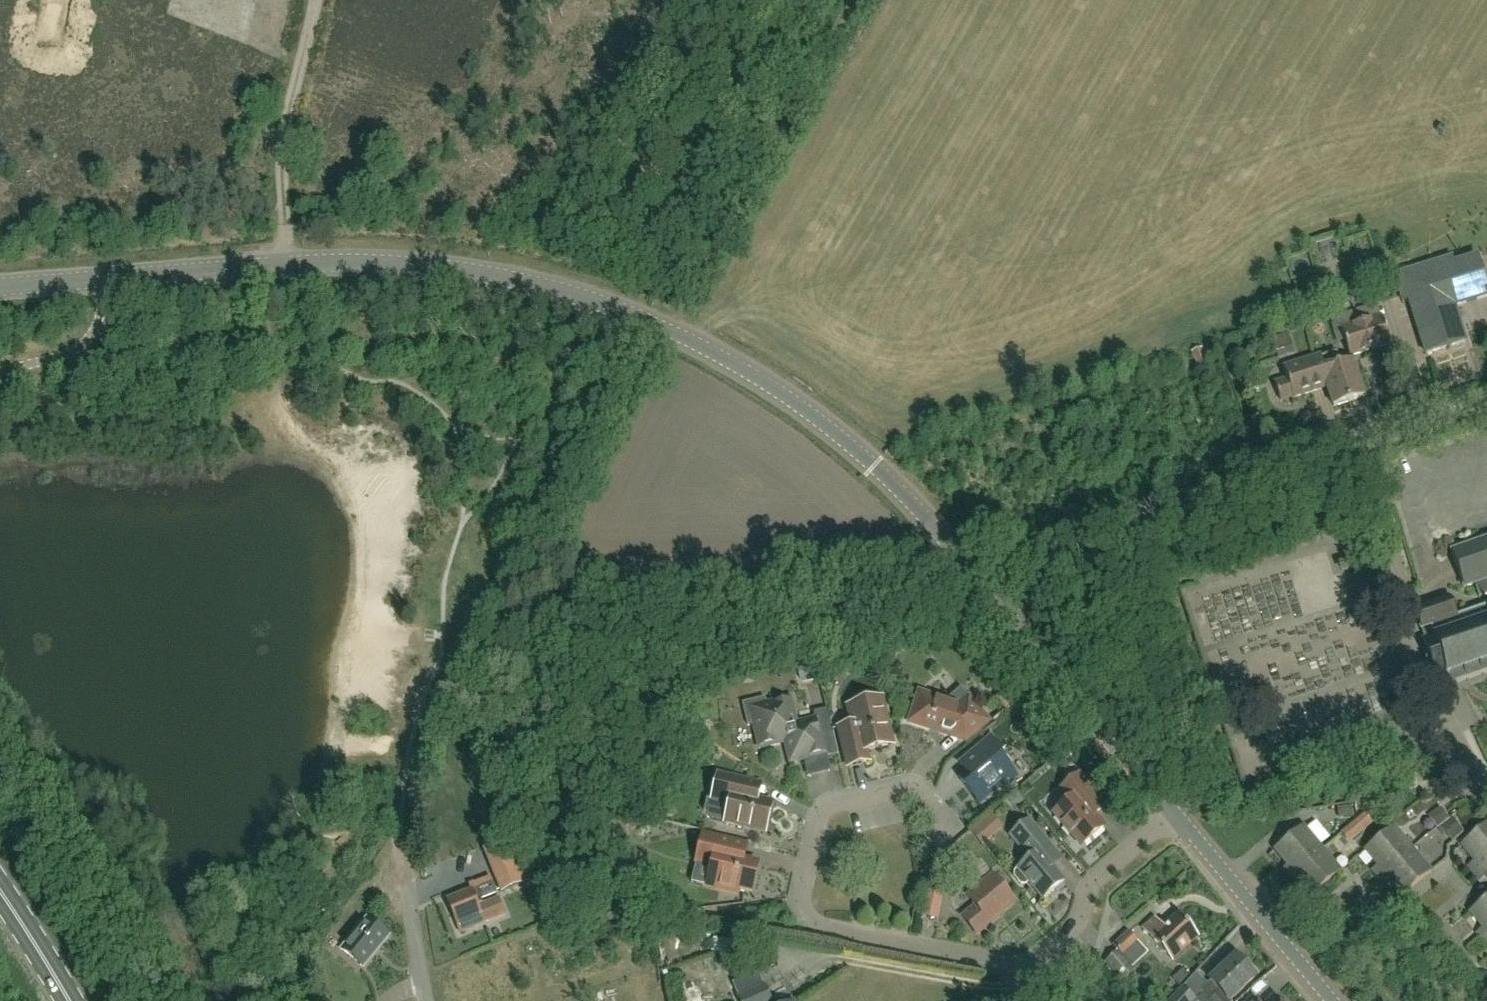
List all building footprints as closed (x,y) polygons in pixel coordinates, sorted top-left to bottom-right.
[(1426,354),(1464,342),(1453,307),(1486,296),(1486,292),(1476,257),(1454,264),(1403,280),(1410,300),(1413,312),(1421,336),(1426,354)] [(1390,345),(1382,318),(1378,305),(1330,320),(1337,344),(1345,341),(1350,357),(1390,345)] [(1287,338),(1272,342),(1278,360),(1293,356),(1287,338)] [(1198,368),(1209,363),(1203,349),(1192,354),(1198,368)] [(1463,352),(1473,374),(1479,371),(1470,349),(1463,352)] [(1339,366),(1335,353),(1284,369),(1287,377),(1273,381),(1280,401),(1293,397),(1294,399),(1328,388),(1334,407),(1364,398),(1353,361),(1339,366)] [(1452,552),(1464,589),(1475,585),(1480,599),(1486,596),(1486,540),(1452,552)] [(1457,616),(1452,599),(1415,612),(1420,631),(1422,630),(1425,639),(1423,640),(1436,679),(1447,675),(1451,686),(1486,674),(1486,606),(1457,616)] [(990,721),(974,702),(963,688),(944,704),(921,696),(912,723),(966,741),(990,721)] [(826,732),(832,731),(827,711),(815,714),(816,720),(798,725),(791,699),(768,705),(766,698),(743,704),(748,728),(755,726),(761,750),(786,743),(791,764),(831,755),(826,732)] [(867,752),(894,746),(883,699),(849,707),(853,726),(839,729),(849,768),(870,763),(867,752)] [(752,731),(739,733),(742,747),(755,744),(752,731)] [(1001,760),(1005,756),(991,740),(961,765),(969,775),(961,782),(980,805),(1001,788),(1002,790),(1016,778),(1001,760)] [(763,786),(718,775),(712,802),(730,806),(725,824),(767,834),(774,805),(759,801),(763,786)] [(1105,828),(1096,817),(1106,808),(1079,776),(1061,792),(1070,802),(1055,815),(1082,847),(1105,828)] [(1362,802),(1322,804),(1323,818),(1363,816),(1362,802)] [(974,832),(987,847),(1009,829),(995,813),(974,832)] [(1370,816),(1332,844),(1341,856),(1378,827),(1370,816)] [(1063,861),(1029,821),(1011,837),(1030,860),(1018,870),(1019,871),(1016,873),(1015,878),(1022,886),(1026,886),(1030,883),(1044,900),(1065,883),(1053,869),(1063,861)] [(1486,864),(1486,826),(1462,847),(1475,863),(1469,868),(1474,874),(1486,864)] [(1288,878),(1323,850),(1304,828),(1275,851),(1289,867),(1283,872),(1288,878)] [(1379,878),(1412,850),(1394,828),(1365,851),(1379,868),(1373,872),(1379,878)] [(693,884),(739,895),(740,890),(753,893),(759,866),(745,862),(748,847),(704,836),(693,884)] [(511,839),(484,850),(490,864),(501,893),(529,882),(517,853),(511,839)] [(1341,872),(1323,850),(1288,878),(1294,884),(1299,880),(1312,896),(1341,872)] [(1431,873),(1412,850),(1379,878),(1384,885),(1389,880),(1402,896),(1431,873)] [(970,876),(974,872),(981,867),(971,854),(960,863),(970,876)] [(1474,874),(1479,880),(1485,875),(1486,877),(1486,864),(1474,874)] [(927,876),(924,896),(942,899),(945,880),(927,876)] [(1002,913),(1015,903),(993,877),(969,897),(977,907),(963,918),(978,936),(1003,915),(1002,913)] [(461,934),(505,915),(498,899),(478,908),(471,891),(447,901),(461,934)] [(1486,937),(1486,899),(1470,913),(1484,929),(1478,935),(1483,941),(1486,937)] [(1173,961),(1198,938),(1178,916),(1163,930),(1154,920),(1144,930),(1173,961)] [(363,967),(388,938),(368,921),(343,950),(363,967)] [(1114,947),(1119,952),(1107,963),(1123,981),(1135,970),(1124,957),(1139,943),(1129,933),(1114,947)] [(1230,1000),(1255,978),(1237,958),(1211,982),(1211,983),(1200,993),(1207,1000),(1230,1000)] [(741,1000),(771,1000),(759,974),(734,985),(741,1000)] [(1183,988),(1170,1000),(1195,1000),(1196,1000),(1183,988)]
